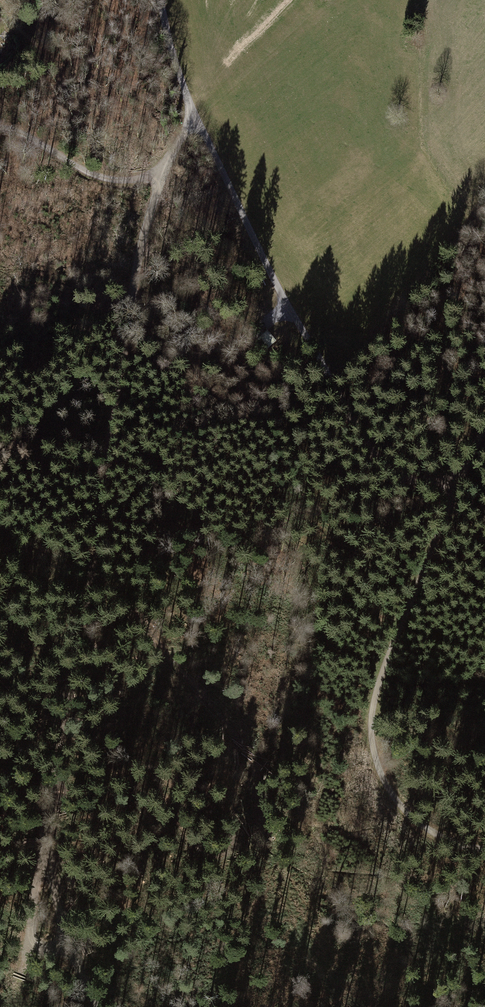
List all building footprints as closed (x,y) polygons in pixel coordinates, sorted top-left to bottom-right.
[(267,332),(259,340),(267,348),(275,340),(267,332)]
